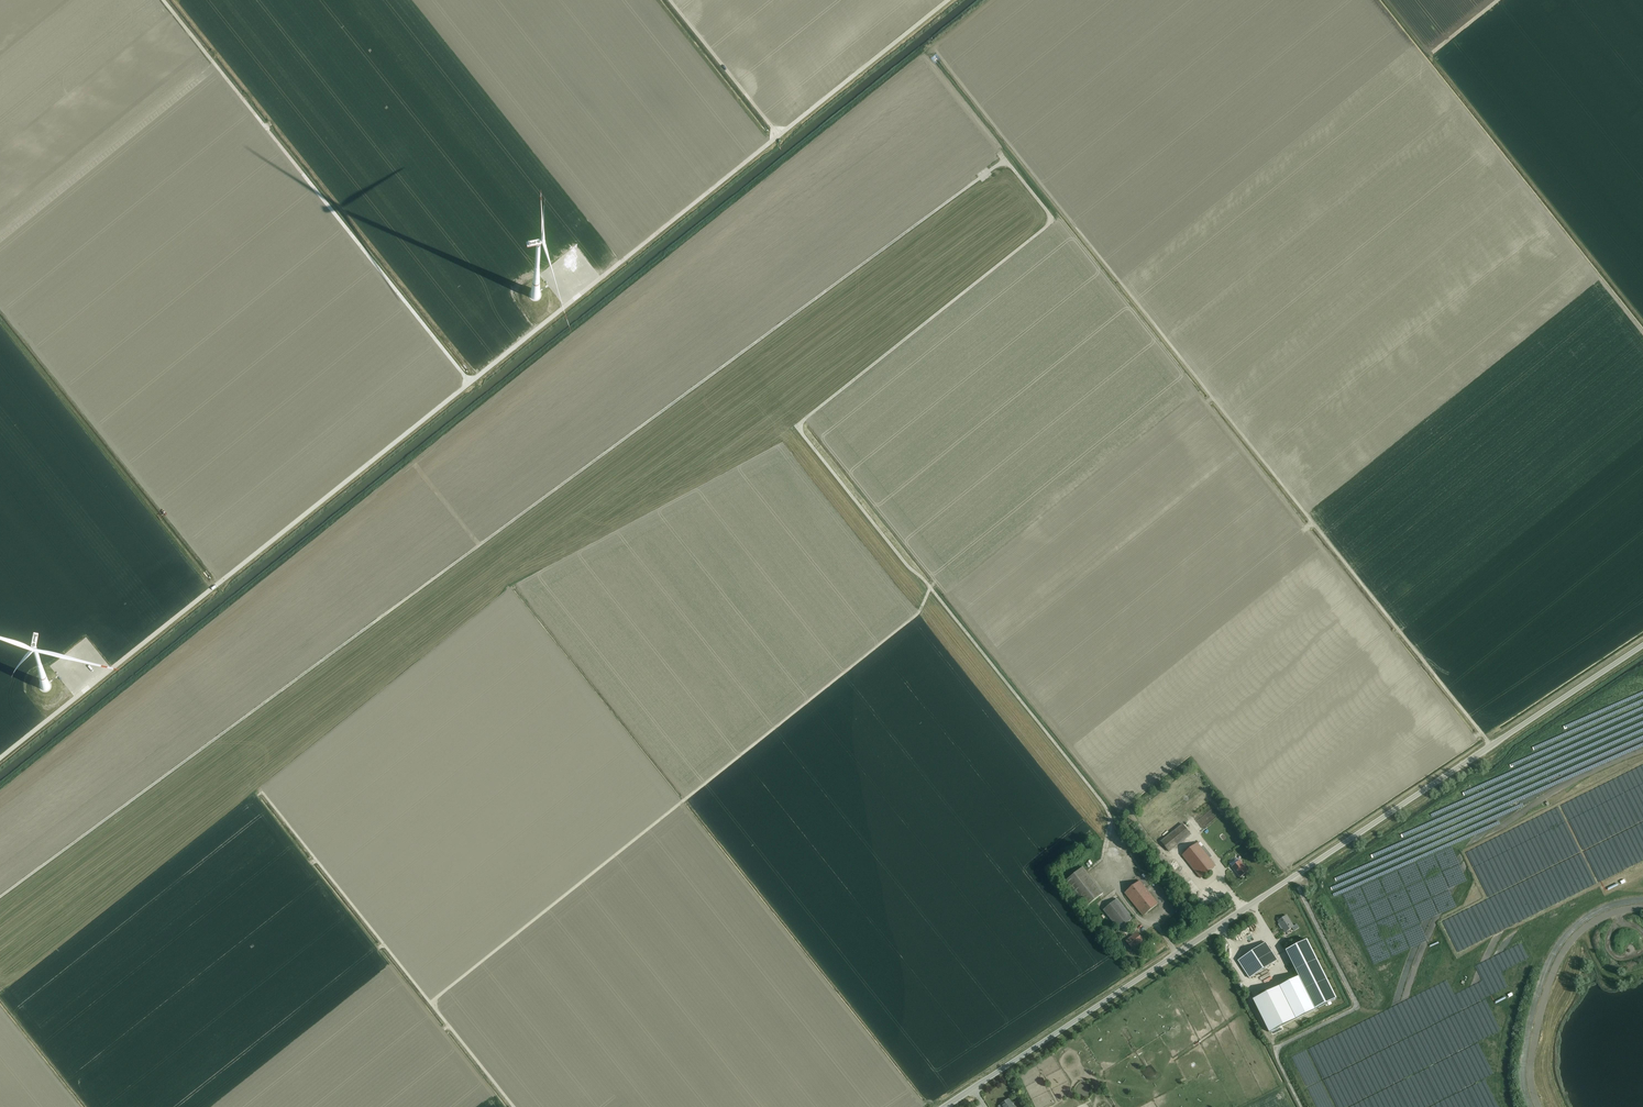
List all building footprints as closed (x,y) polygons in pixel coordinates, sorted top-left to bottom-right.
[(541,296),(541,295),(540,294),(540,293),(540,292),(539,292),(539,291),(538,291),(537,291),(537,290),(536,290),(535,290),(534,290),(533,290),(533,291),(532,291),(531,292),(530,293),(530,294),(530,295),(530,296),(530,297),(530,298),(531,299),(532,300),(533,300),(533,301),(534,301),(535,301),(536,301),(537,301),(538,300),(539,300),(539,299),(540,299),(540,298),(540,297),(541,296)] [(40,686),(40,687),(40,688),(40,689),(41,690),(42,691),(43,691),(44,692),(45,692),(46,692),(47,692),(48,691),(49,691),(49,690),(50,690),(50,689),(50,688),(51,688),(51,687),(51,686),(51,685),(50,684),(50,683),(49,683),(49,682),(48,682),(48,681),(47,681),(46,681),(45,681),(44,681),(43,681),(42,682),(41,683),(40,684),(40,685),(40,686)] [(1169,852),(1190,835),(1182,824),(1161,841),(1169,852)] [(1200,878),(1216,866),(1197,843),(1182,855),(1200,878)] [(1240,877),(1248,871),(1240,861),(1232,867),(1240,877)] [(1086,866),(1068,879),(1088,906),(1106,893),(1086,866)] [(1143,916),(1158,905),(1145,888),(1141,883),(1127,894),(1143,916)] [(1119,928),(1134,917),(1120,898),(1105,910),(1118,928),(1119,928)] [(1278,921),(1279,923),(1279,924),(1278,925),(1281,929),(1282,929),(1283,929),(1285,932),(1292,928),(1294,931),(1299,928),(1297,925),(1294,927),(1286,915),(1278,921)] [(1133,950),(1143,942),(1137,934),(1126,942),(1133,950)] [(1306,940),(1285,950),(1315,1009),(1335,999),(1306,940)] [(1249,978),(1265,968),(1275,961),(1277,960),(1265,942),(1238,961),(1249,978)] [(1279,986),(1254,999),(1271,1032),(1295,1019),(1279,986)] [(1009,1099),(1000,1104),(1002,1106),(1014,1106),(1009,1099)]
